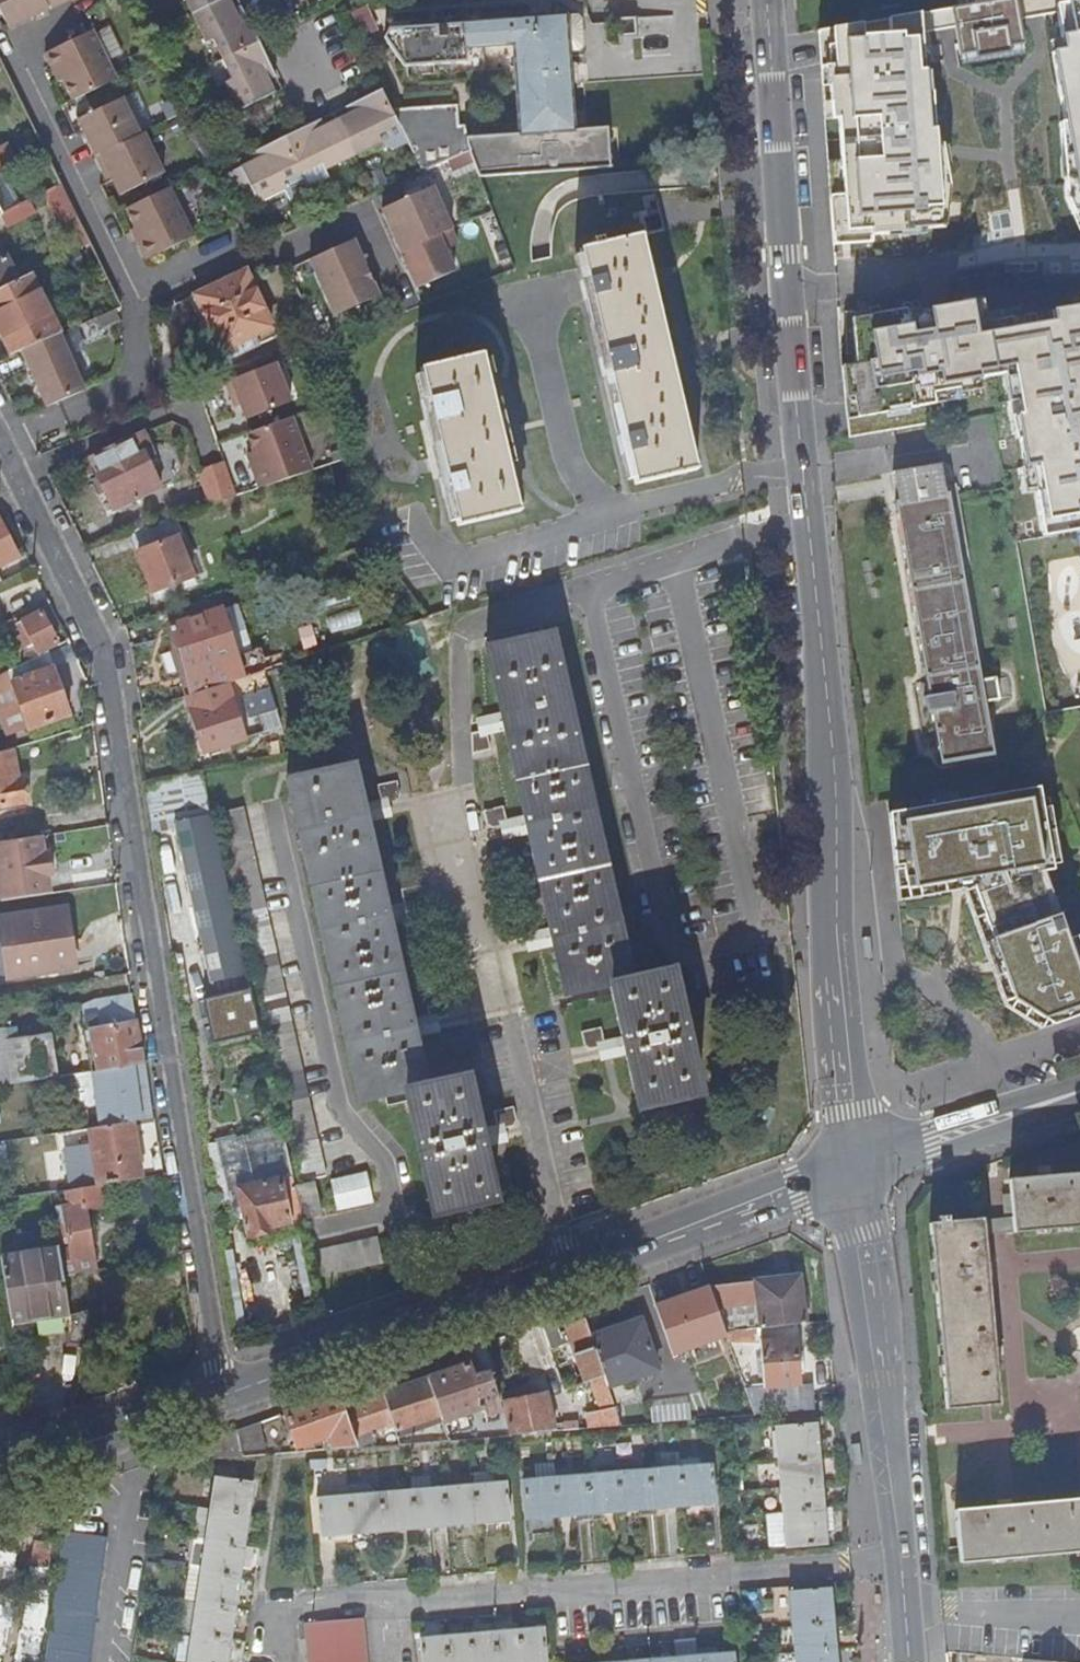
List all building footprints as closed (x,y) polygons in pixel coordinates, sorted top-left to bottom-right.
[(44,0),(0,0),(0,11),(10,29),(49,9),(44,0)] [(49,9),(53,7),(67,1),(66,0),(44,0),(49,9)] [(191,15),(220,0),(184,0),(191,15)] [(222,59),(257,42),(240,7),(232,10),(227,0),(220,0),(191,15),(204,42),(211,38),(222,59)] [(960,56),(1025,46),(1017,0),(952,11),(960,56)] [(1057,7),(1071,86),(1060,88),(1065,123),(1062,127),(1063,159),(1072,158),(1074,179),(1064,180),(1065,186),(1064,197),(1077,224),(1079,223),(1079,3),(1057,7)] [(470,156),(478,177),(605,169),(602,129),(573,132),(567,52),(579,51),(584,47),(582,20),(576,16),(406,27),(403,22),(391,22),(392,35),(403,65),(466,62),(465,47),(513,44),(521,135),(467,139),(465,145),(468,153),(470,156)] [(921,16),(819,34),(833,239),(902,235),(901,229),(911,228),(912,232),(946,229),(949,184),(946,168),(932,168),(926,95),(921,95),(921,16)] [(64,80),(74,100),(117,79),(93,30),(82,35),(46,54),(54,70),(58,68),(64,80)] [(238,111),(254,103),(273,94),(267,81),(274,77),(257,42),(222,59),(231,78),(224,82),(238,111)] [(60,82),(64,80),(58,68),(54,70),(60,82)] [(335,121),(352,157),(378,144),(381,143),(378,136),(398,126),(381,89),(346,107),(348,114),(335,121)] [(78,119),(96,156),(140,134),(123,97),(78,119)] [(325,171),(352,157),(335,121),(323,127),(320,120),(284,137),(301,173),(321,164),(325,171)] [(381,143),(378,144),(393,149),(407,144),(398,126),(378,136),(381,143)] [(602,129),(605,169),(611,169),(608,129),(602,129)] [(164,173),(144,132),(140,134),(96,156),(104,172),(109,169),(112,176),(121,194),(164,173)] [(291,204),(312,194),(308,187),(301,173),(284,137),(248,155),(251,161),(224,175),(237,202),(252,195),(257,205),(284,191),(291,204)] [(13,160),(5,144),(0,146),(0,167),(13,160)] [(328,177),(325,171),(321,164),(301,173),(308,187),(328,177)] [(109,169),(104,172),(108,179),(112,176),(109,169)] [(385,185),(379,170),(366,176),(373,191),(385,185)] [(0,215),(18,206),(1,172),(0,172),(0,215)] [(76,251),(89,245),(60,186),(43,194),(59,225),(67,221),(73,234),(69,236),(76,251)] [(147,260),(194,237),(169,187),(126,209),(136,229),(141,240),(138,243),(147,260)] [(400,252),(451,230),(452,229),(432,187),(381,210),(400,252)] [(36,212),(30,200),(18,206),(0,215),(6,226),(36,212)] [(141,240),(136,229),(132,231),(138,243),(141,240)] [(400,252),(409,273),(417,289),(453,272),(444,252),(455,246),(451,230),(400,252)] [(649,273),(641,236),(603,245),(602,239),(593,241),(594,248),(580,251),(584,268),(587,281),(580,283),(584,301),(592,300),(605,358),(598,360),(602,378),(609,377),(623,435),(615,437),(620,457),(628,455),(635,485),(696,471),(649,273)] [(377,296),(352,240),(308,259),(333,315),(377,296)] [(16,280),(4,257),(0,260),(0,288),(16,280)] [(271,327),(246,271),(188,297),(192,307),(199,304),(225,360),(257,346),(253,336),(271,327)] [(20,350),(58,334),(28,274),(16,280),(0,288),(0,334),(10,355),(20,350)] [(845,314),(846,357),(854,357),(853,368),(842,369),(850,441),(951,423),(946,395),(980,389),(980,381),(1014,375),(1025,435),(1020,437),(1026,470),(1031,468),(1042,526),(1079,519),(1079,309),(1054,313),(1053,326),(1015,332),(1011,321),(986,324),(982,303),(907,316),(906,312),(872,318),(871,314),(845,314)] [(20,350),(45,407),(83,391),(58,334),(20,350)] [(520,511),(483,353),(422,367),(429,400),(422,401),(425,419),(433,417),(447,475),(439,477),(444,496),(451,494),(458,524),(520,511)] [(247,420),(291,402),(274,362),(230,380),(225,382),(232,400),(238,397),(247,420)] [(265,488),(312,473),(293,417),(247,432),(254,453),(258,466),(253,468),(260,490),(265,488)] [(134,439),(133,437),(86,460),(113,513),(159,490),(142,455),(153,450),(145,433),(134,439)] [(248,454),(253,468),(258,466),(254,453),(248,454)] [(982,684),(972,629),(943,460),(894,469),(947,764),(969,759),(994,755),(985,703),(1000,701),(996,681),(982,684)] [(234,498),(224,465),(200,473),(211,506),(234,498)] [(188,558),(174,519),(129,534),(151,593),(190,578),(184,559),(188,558)] [(0,523),(0,565),(18,557),(0,523)] [(1051,560),(1047,597),(1056,654),(1079,695),(1079,555),(1051,560)] [(181,673),(187,693),(242,676),(228,634),(243,629),(235,605),(219,610),(217,610),(167,625),(173,646),(170,651),(176,671),(181,673)] [(56,642),(41,610),(16,622),(27,646),(32,643),(37,652),(56,642)] [(501,716),(488,719),(492,734),(494,734),(504,732),(524,818),(511,821),(514,837),(527,834),(549,931),(536,934),(539,949),(552,946),(564,994),(609,984),(611,994),(622,1038),(610,1041),(613,1057),(625,1054),(637,1106),(698,1093),(671,970),(630,979),(552,633),(486,647),(501,716)] [(48,650),(8,670),(26,727),(68,715),(48,650)] [(269,685),(264,669),(258,671),(263,688),(269,685)] [(187,693),(185,694),(203,750),(220,745),(228,742),(263,731),(257,714),(276,709),(269,685),(263,688),(258,671),(242,676),(187,693)] [(492,734),(488,719),(476,722),(479,735),(480,738),(486,737),(486,735),(492,734)] [(480,738),(479,735),(474,737),(473,755),(490,751),(486,737),(480,738)] [(228,742),(220,745),(222,751),(231,749),(228,742)] [(8,749),(0,751),(0,806),(25,801),(21,778),(17,779),(12,748),(8,749)] [(482,1147),(494,1143),(490,1128),(478,1131),(466,1076),(424,1085),(414,1037),(426,1034),(423,1018),(410,1021),(389,924),(401,921),(398,905),(385,908),(366,820),(378,817),(375,802),(363,805),(353,764),(287,778),(288,780),(358,1099),(404,1090),(432,1213),(493,1199),(482,1147)] [(1079,1017),(1079,930),(1071,933),(1045,861),(1064,860),(1050,774),(888,801),(897,894),(964,882),(1008,1010),(1041,1031),(1079,1017)] [(378,787),(381,799),(387,798),(388,801),(395,800),(397,796),(394,783),(378,787)] [(381,801),(375,802),(378,817),(391,814),(388,801),(387,798),(381,799),(381,801)] [(492,825),(499,824),(506,822),(503,805),(483,809),(483,811),(486,822),(492,825)] [(215,812),(216,819),(243,813),(241,806),(215,812)] [(243,813),(216,819),(299,1182),(325,1176),(243,813)] [(245,969),(210,815),(174,823),(210,982),(210,983),(246,974),(245,969)] [(514,837),(511,821),(506,822),(499,824),(502,839),(514,837)] [(49,850),(46,833),(41,834),(44,851),(48,851),(49,850)] [(0,841),(0,894),(1,899),(51,892),(48,875),(53,874),(52,866),(47,867),(45,859),(49,858),(48,851),(44,851),(41,834),(0,841)] [(400,890),(403,902),(409,901),(411,905),(417,903),(419,898),(417,886),(400,890)] [(403,904),(398,905),(401,921),(414,918),(411,905),(409,901),(403,902),(403,904)] [(67,908),(57,910),(63,949),(73,947),(67,908)] [(63,949),(57,910),(0,918),(9,977),(76,967),(73,947),(63,949)] [(527,951),(539,949),(536,934),(531,935),(524,936),(527,951)] [(99,1071),(142,1065),(130,993),(95,1000),(95,1001),(98,1015),(85,1017),(83,1017),(85,1023),(83,1024),(85,1033),(86,1033),(93,1032),(99,1071)] [(435,1013),(436,1018),(441,1016),(444,1011),(442,999),(425,1003),(428,1015),(435,1013)] [(98,1015),(95,1001),(82,1004),(85,1017),(98,1015)] [(423,1018),(426,1034),(439,1031),(436,1018),(435,1013),(428,1015),(428,1017),(423,1018)] [(589,1048),(597,1046),(597,1044),(604,1043),(600,1027),(581,1031),(584,1045),(589,1048)] [(93,1072),(99,1071),(93,1032),(86,1033),(93,1072)] [(0,1055),(0,1085),(56,1077),(49,1033),(6,1040),(8,1054),(0,1055)] [(604,1059),(613,1057),(610,1041),(604,1043),(597,1044),(597,1046),(600,1060),(604,1059)] [(153,1118),(145,1064),(142,1065),(99,1071),(93,1072),(76,1074),(80,1108),(96,1106),(99,1126),(131,1121),(153,1118)] [(502,1124),(503,1127),(510,1125),(512,1119),(509,1108),(493,1112),(496,1125),(502,1124)] [(141,1178),(131,1121),(99,1126),(88,1128),(96,1184),(105,1183),(141,1178)] [(490,1128),(494,1143),(506,1140),(503,1127),(502,1124),(496,1125),(496,1127),(490,1128)] [(217,1140),(228,1189),(292,1176),(291,1170),(289,1161),(287,1156),(281,1130),(281,1125),(217,1140)] [(58,1132),(39,1135),(42,1149),(60,1146),(58,1132)] [(341,1208),(378,1200),(371,1168),(334,1177),(341,1208)] [(1015,1232),(1015,1234),(1079,1228),(1079,1175),(1055,1177),(1054,1174),(1037,1176),(1037,1179),(1011,1181),(1012,1195),(1015,1232)] [(289,1224),(302,1221),(302,1219),(294,1185),(292,1176),(228,1189),(231,1208),(242,1206),(248,1233),(269,1229),(268,1224),(287,1221),(289,1224)] [(294,1185),(302,1219),(321,1215),(313,1181),(294,1185)] [(60,1261),(63,1276),(75,1274),(79,1273),(77,1259),(93,1256),(86,1208),(109,1204),(105,1183),(96,1184),(60,1190),(64,1213),(59,1214),(63,1236),(68,1235),(72,1259),(60,1261)] [(985,1234),(1015,1232),(1012,1195),(1003,1196),(1004,1220),(985,1222),(985,1234)] [(987,1263),(985,1234),(985,1222),(983,1220),(951,1223),(951,1217),(941,1218),(941,1224),(931,1225),(947,1409),(1000,1404),(996,1361),(1000,1361),(999,1346),(995,1346),(989,1278),(993,1277),(991,1263),(987,1263)] [(377,1238),(309,1252),(315,1277),(383,1263),(377,1238)] [(10,1321),(69,1312),(63,1276),(60,1261),(58,1246),(0,1256),(0,1258),(10,1321)] [(69,1315),(88,1310),(127,1301),(123,1278),(108,1281),(107,1273),(76,1279),(75,1274),(63,1276),(69,1312),(69,1315)] [(800,1277),(709,1287),(709,1288),(725,1333),(759,1330),(794,1326),(804,1325),(800,1277)] [(725,1333),(709,1288),(654,1307),(671,1356),(726,1337),(725,1333)] [(65,1345),(83,1348),(88,1310),(69,1315),(68,1320),(65,1345)] [(10,1321),(11,1328),(68,1320),(69,1315),(69,1312),(10,1321)] [(554,1319),(540,1324),(550,1351),(564,1346),(554,1319)] [(564,1328),(584,1383),(604,1376),(591,1339),(584,1321),(564,1328)] [(591,1339),(604,1376),(608,1387),(657,1369),(640,1321),(591,1339)] [(799,1385),(794,1326),(759,1330),(764,1387),(744,1389),(753,1415),(814,1410),(811,1383),(799,1385)] [(495,1373),(488,1342),(471,1348),(476,1362),(481,1375),(471,1378),(467,1365),(426,1379),(426,1380),(439,1415),(441,1423),(456,1417),(458,1423),(460,1429),(467,1427),(463,1416),(482,1409),(485,1417),(498,1412),(487,1374),(495,1373)] [(476,1362),(471,1348),(421,1365),(426,1379),(467,1365),(476,1362)] [(439,1415),(426,1380),(383,1396),(391,1422),(396,1438),(415,1432),(412,1424),(439,1415)] [(338,1395),(284,1414),(295,1444),(301,1446),(312,1442),(314,1447),(320,1445),(319,1440),(330,1436),(334,1450),(357,1448),(353,1437),(344,1410),(338,1395)] [(504,1404),(510,1435),(555,1431),(547,1395),(504,1404)] [(383,1396),(344,1410),(353,1437),(391,1422),(383,1396)] [(592,1428),(622,1426),(615,1407),(591,1413),(592,1428)] [(415,1432),(441,1423),(439,1415),(412,1424),(415,1432)] [(443,1429),(458,1423),(456,1417),(441,1423),(443,1429)] [(242,1446),(276,1439),(272,1419),(238,1425),(242,1446)] [(826,1545),(816,1423),(774,1427),(785,1548),(826,1545)] [(230,1434),(159,1458),(159,1464),(242,1457),(234,1431),(230,1434)] [(711,1465),(523,1482),(526,1520),(576,1516),(576,1522),(604,1520),(604,1514),(638,1511),(639,1517),(668,1515),(668,1508),(701,1505),(701,1512),(716,1510),(711,1465)] [(253,1484),(214,1478),(187,1661),(227,1661),(253,1484)] [(510,1522),(507,1484),(317,1500),(320,1538),(434,1528),(434,1535),(447,1534),(447,1527),(510,1522)] [(1079,1553),(1079,1499),(1015,1505),(1015,1501),(999,1503),(999,1506),(957,1510),(961,1563),(1079,1553)] [(67,1531),(46,1661),(89,1661),(92,1641),(84,1639),(87,1623),(95,1624),(108,1538),(107,1537),(67,1531)] [(49,1568),(52,1545),(34,1542),(31,1566),(49,1568)] [(32,1576),(19,1658),(41,1661),(53,1579),(32,1576)] [(830,1589),(789,1592),(795,1661),(836,1661),(830,1589)] [(4,1653),(12,1616),(0,1613),(0,1652),(4,1653)] [(304,1624),(304,1625),(306,1625),(308,1661),(366,1661),(363,1621),(364,1621),(364,1619),(304,1624)] [(84,1639),(92,1641),(95,1624),(87,1623),(84,1639)] [(420,1640),(422,1661),(547,1661),(544,1629),(420,1640)] [(735,1654),(639,1661),(735,1661),(735,1654)]
